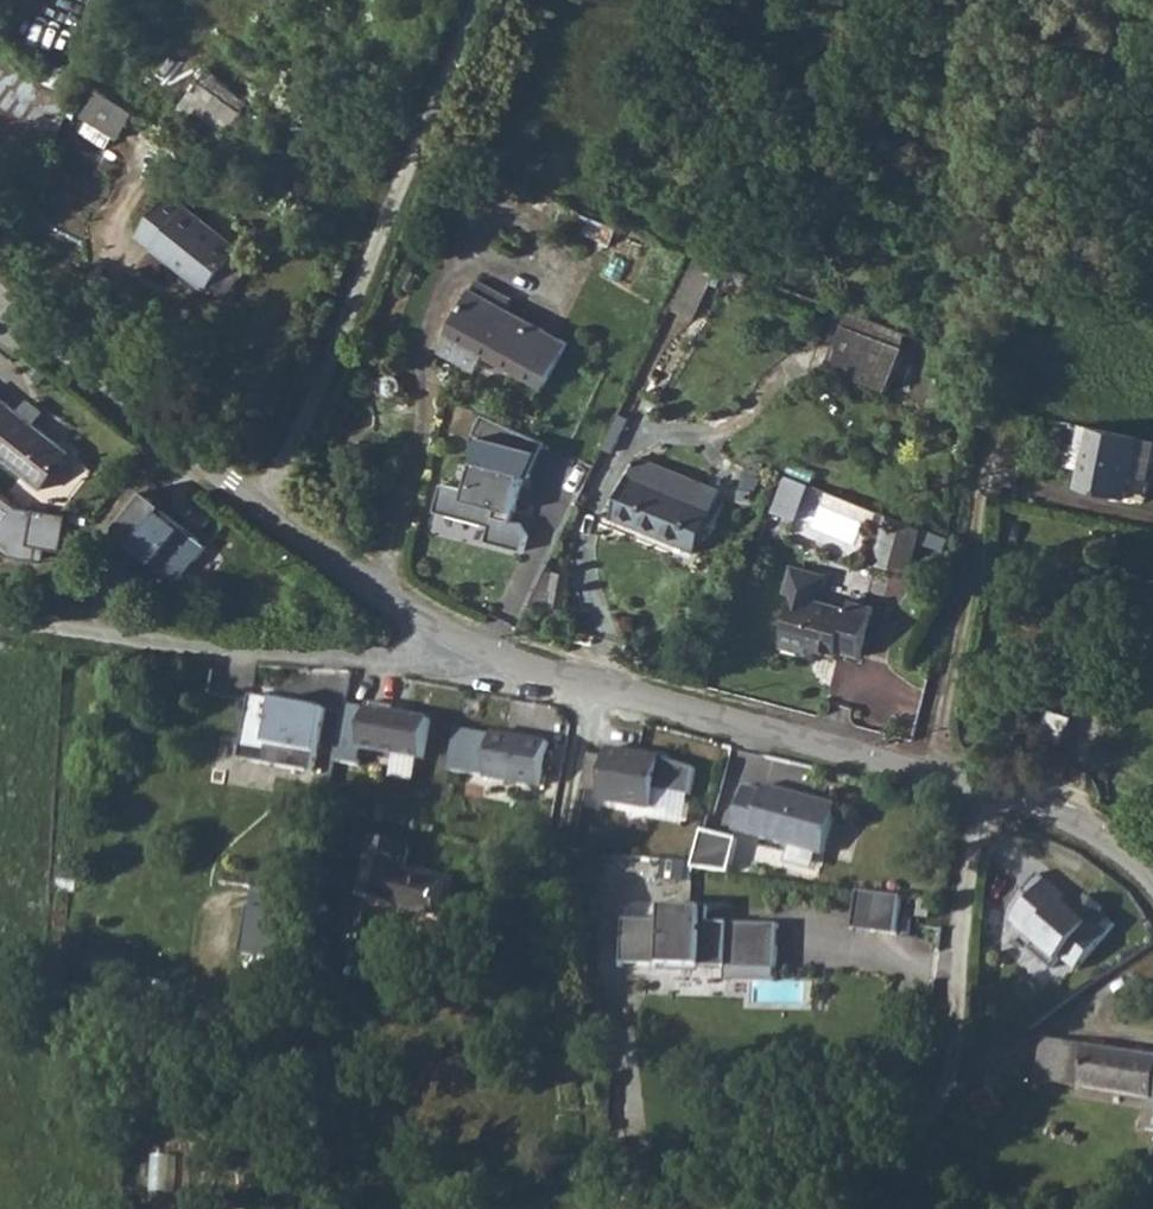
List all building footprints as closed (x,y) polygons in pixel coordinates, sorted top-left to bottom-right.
[(194,87),(227,109),(237,95),(204,72),(194,87)] [(113,135),(130,110),(97,86),(79,111),(113,135)] [(49,134),(0,102),(0,149),(27,167),(49,134)] [(240,245),(170,192),(137,234),(207,287),(211,282),(225,293),(250,262),(235,251),(240,245)] [(696,252),(677,309),(703,318),(721,260),(696,252)] [(537,388),(560,341),(460,293),(437,339),(537,388)] [(833,353),(895,375),(910,332),(848,310),(833,353)] [(88,470),(0,399),(0,453),(64,502),(88,470)] [(545,445),(484,418),(474,437),(480,440),(468,491),(441,488),(437,512),(490,528),(488,544),(526,552),(529,536),(522,526),(494,519),(495,512),(515,515),(525,479),(530,479),(545,445)] [(1082,425),(1078,445),(1088,447),(1083,472),(1079,488),(1144,501),(1152,459),(1152,439),(1082,425)] [(1083,472),(1088,447),(1078,445),(1070,443),(1065,468),(1083,472)] [(691,550),(716,487),(633,455),(609,515),(691,550)] [(789,472),(774,510),(799,520),(814,481),(789,472)] [(0,490),(0,542),(27,564),(32,543),(66,549),(71,514),(23,506),(0,490)] [(165,507),(147,492),(125,521),(142,534),(135,544),(182,581),(208,548),(162,512),(165,507)] [(912,581),(928,533),(895,522),(879,570),(912,581)] [(849,609),(847,616),(817,608),(824,584),(818,583),(795,576),(788,574),(782,597),(790,599),(776,651),(804,659),(805,656),(831,663),(833,659),(856,666),(870,615),(849,609)] [(555,610),(556,590),(541,589),(540,609),(555,610)] [(253,698),(242,762),(317,775),(328,711),(288,704),(285,717),(272,714),(275,702),(253,698)] [(432,724),(367,711),(359,754),(422,767),(432,724)] [(543,788),(551,743),(501,734),(493,778),(543,788)] [(698,768),(608,747),(599,805),(689,821),(698,768)] [(605,755),(593,753),(590,786),(602,788),(605,755)] [(769,794),(750,788),(736,832),(826,862),(840,819),(811,809),(813,803),(770,789),(769,794)] [(702,831),(698,867),(734,871),(737,835),(702,831)] [(371,838),(361,894),(442,909),(447,878),(408,870),(412,845),(371,838)] [(1032,899),(1014,920),(1063,963),(1067,959),(1082,972),(1121,924),(1105,911),(1108,908),(1092,893),(1083,904),(1042,873),(1025,891),(1032,899)] [(904,898),(857,890),(855,934),(899,941),(904,898)] [(938,904),(922,900),(918,916),(935,920),(938,904)] [(244,952),(284,961),(294,912),(255,904),(244,952)] [(624,922),(623,968),(729,972),(730,955),(749,956),(748,966),(780,967),(782,930),(712,928),(713,913),(722,913),(722,911),(666,909),(665,923),(624,922)] [(730,955),(729,972),(778,974),(778,991),(780,991),(780,967),(748,966),(749,956),(730,955)] [(1075,1044),(1049,1040),(1039,1038),(1036,1080),(1055,1083),(1101,1090),(1097,1121),(1133,1127),(1139,1095),(1147,1097),(1152,1063),(1152,1057),(1075,1044)]
